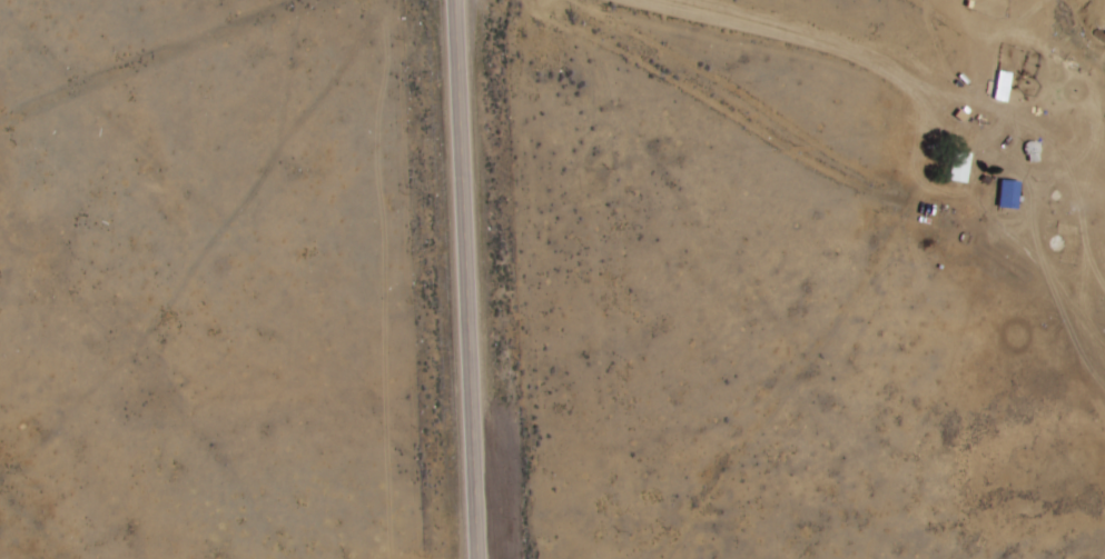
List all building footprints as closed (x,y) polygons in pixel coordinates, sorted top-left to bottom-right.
[(947,181),(966,183),(969,152),(951,150),(947,181)] [(1050,247),(1062,251),(1065,241),(1053,237),(1050,247)]
